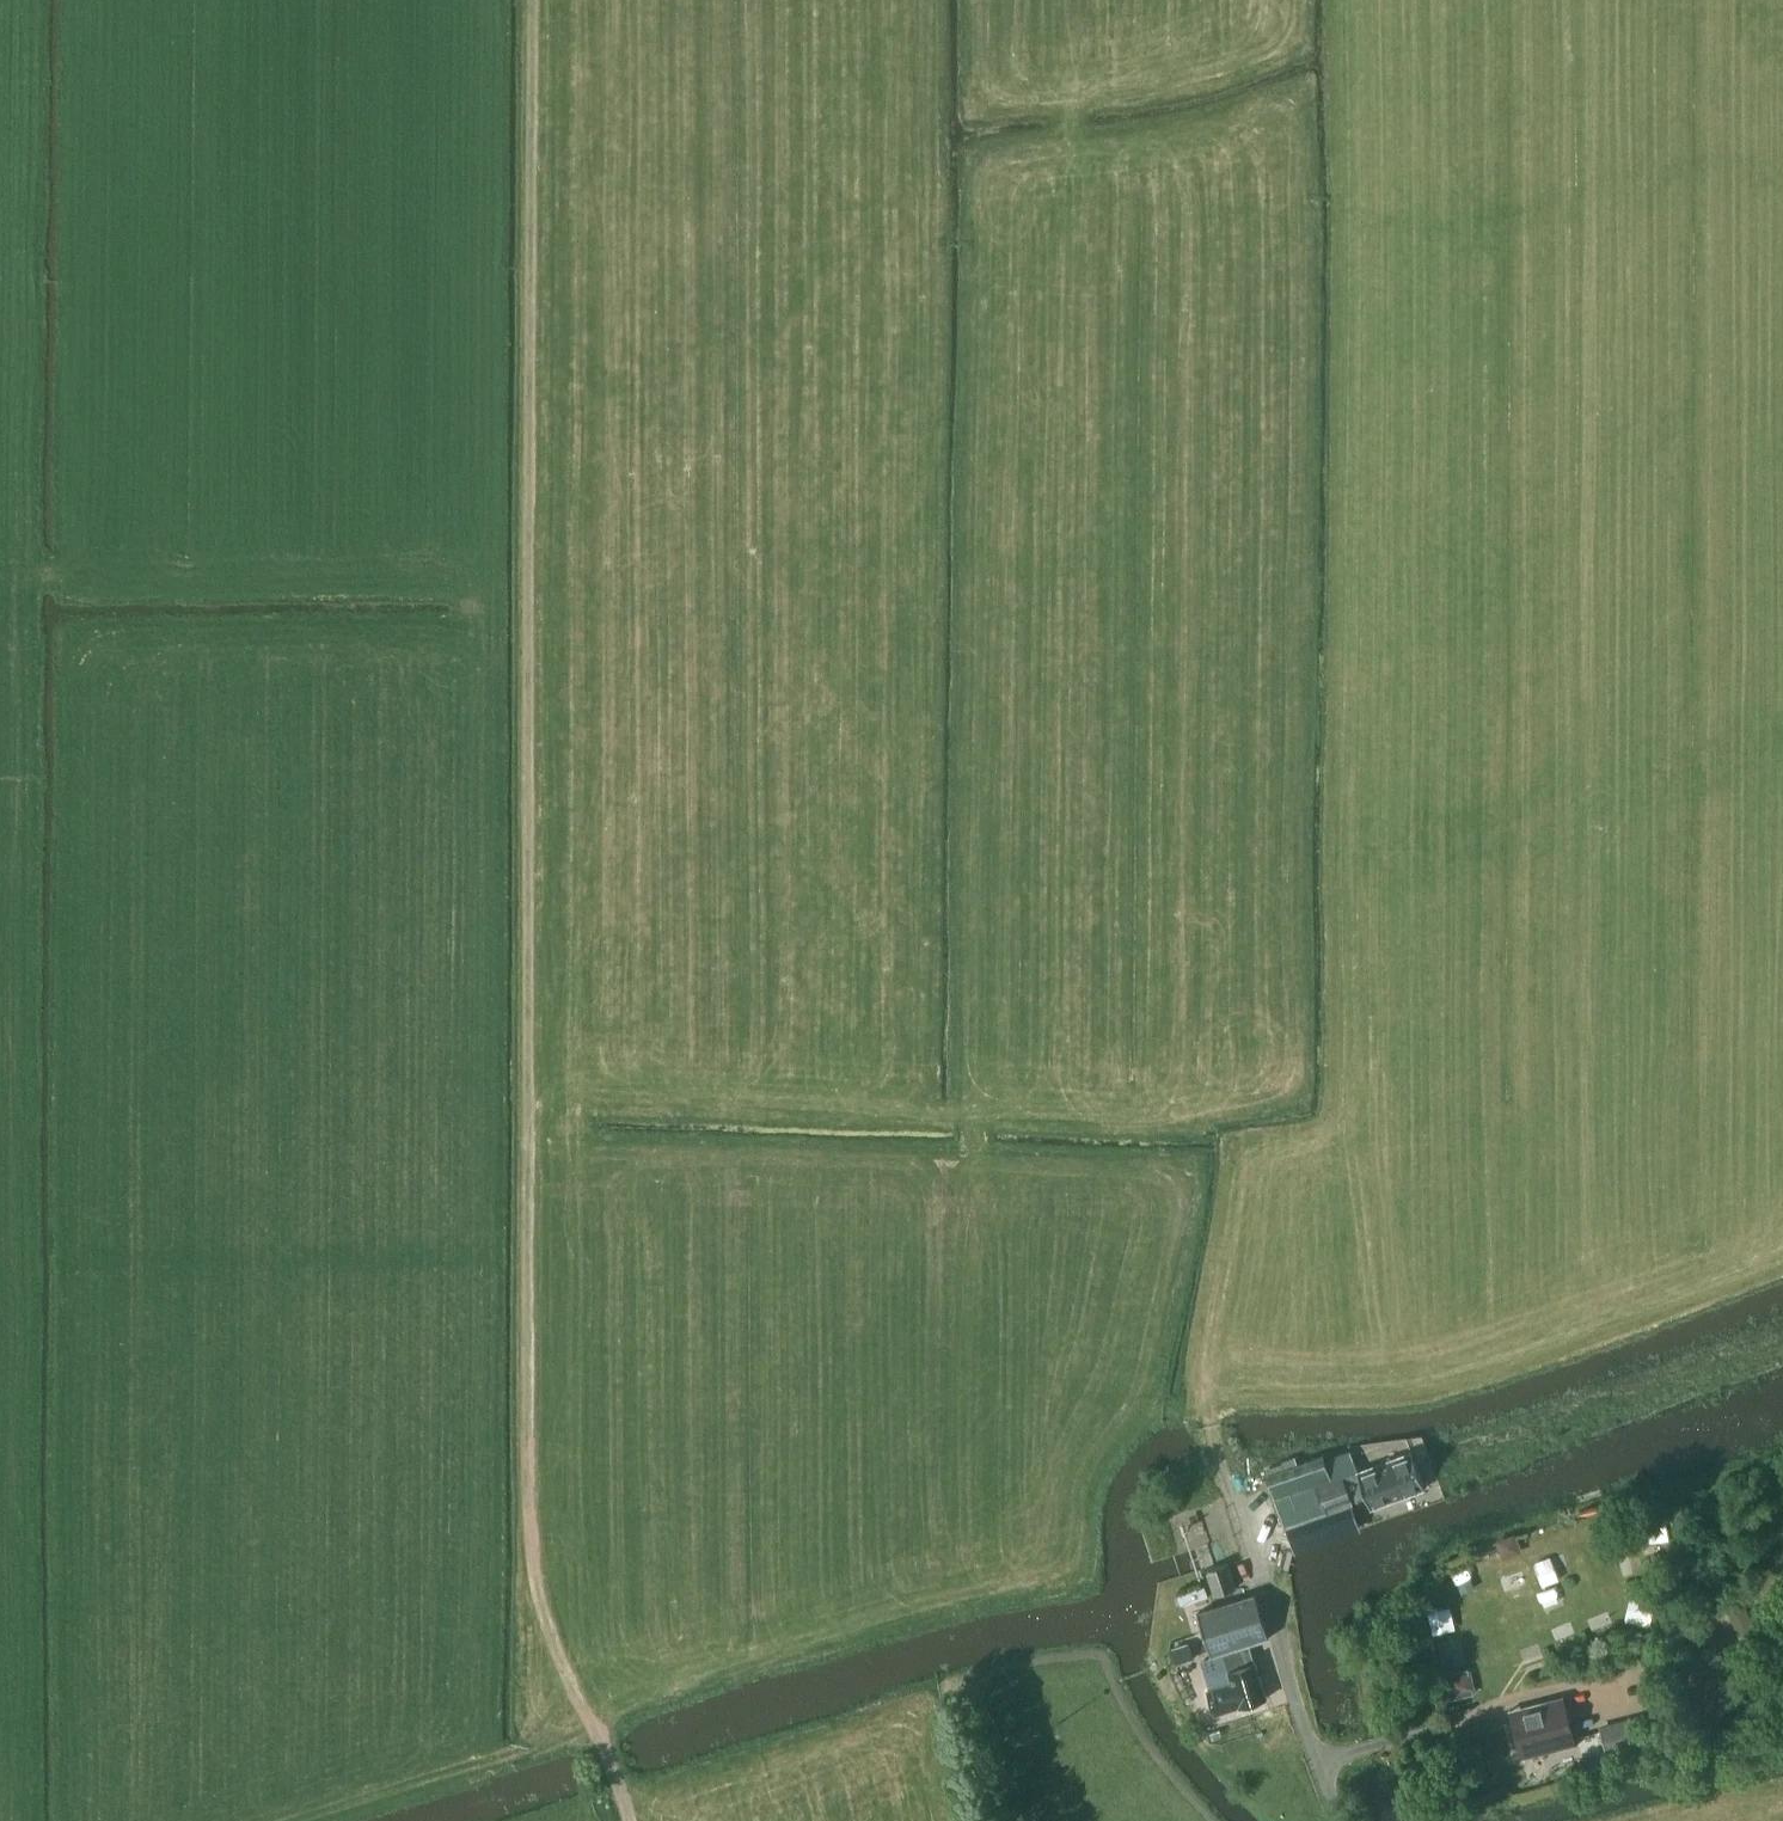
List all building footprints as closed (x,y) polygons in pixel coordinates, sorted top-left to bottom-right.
[(1370,1507),(1424,1487),(1411,1451),(1358,1470),(1350,1448),(1325,1457),(1324,1453),(1267,1472),(1284,1524),(1366,1494),(1370,1507)] [(1518,1530),(1499,1533),(1501,1553),(1521,1551),(1518,1530)] [(1237,1587),(1228,1562),(1208,1569),(1216,1594),(1237,1587)] [(1209,1594),(1206,1584),(1178,1593),(1181,1603),(1209,1594)] [(1211,1655),(1250,1643),(1270,1636),(1257,1593),(1198,1612),(1211,1655)] [(1453,1605),(1432,1607),(1435,1629),(1455,1626),(1453,1605)] [(1240,1705),(1267,1697),(1250,1643),(1211,1655),(1216,1672),(1230,1668),(1233,1680),(1208,1688),(1215,1712),(1240,1705)] [(1470,1668),(1445,1673),(1450,1698),(1475,1693),(1470,1668)] [(1577,1736),(1565,1690),(1511,1705),(1524,1751),(1577,1736)] [(1638,1715),(1600,1724),(1606,1753),(1644,1744),(1638,1715)]
